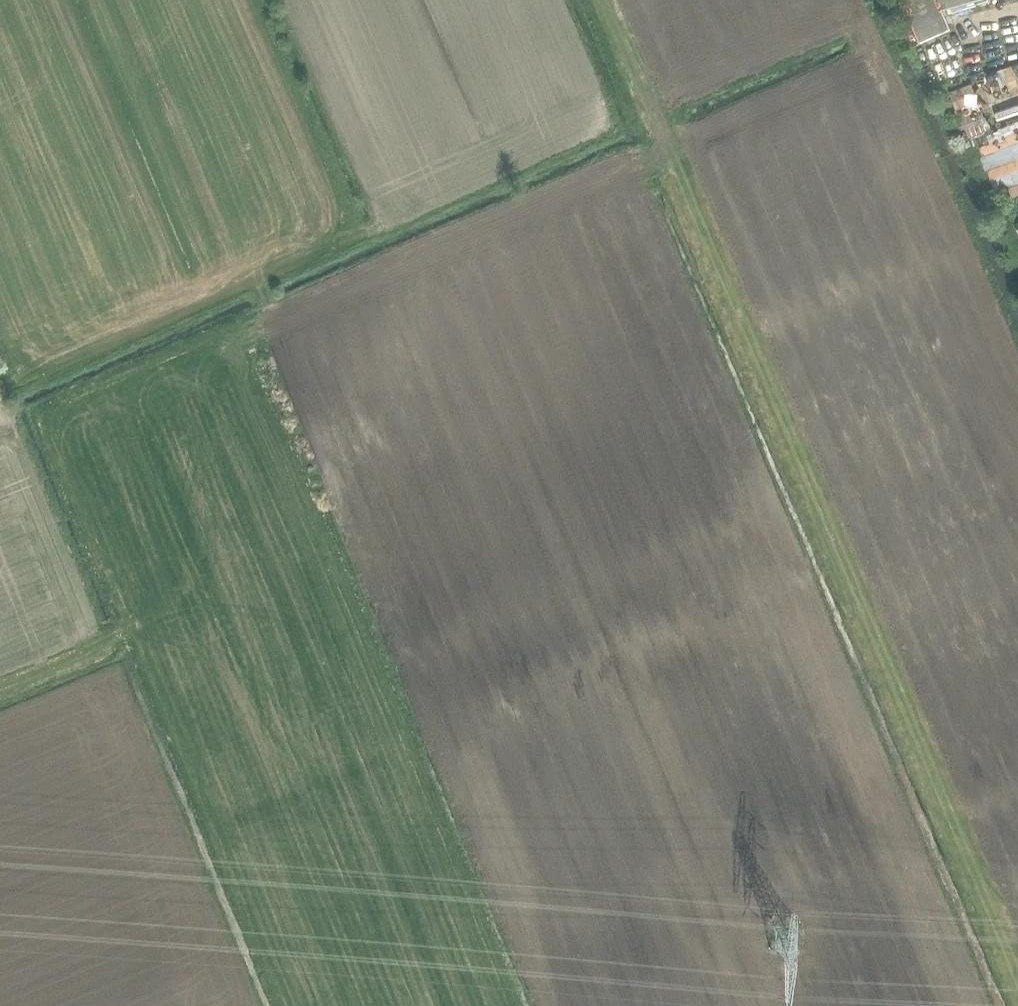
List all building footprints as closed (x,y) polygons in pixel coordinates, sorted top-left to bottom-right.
[(942,9),(974,0),(903,0),(919,42),(951,29),(942,9)] [(971,85),(953,88),(956,103),(974,100),(971,85)] [(1000,201),(1017,194),(1017,115),(1005,120),(1013,141),(982,153),(1000,201)]
